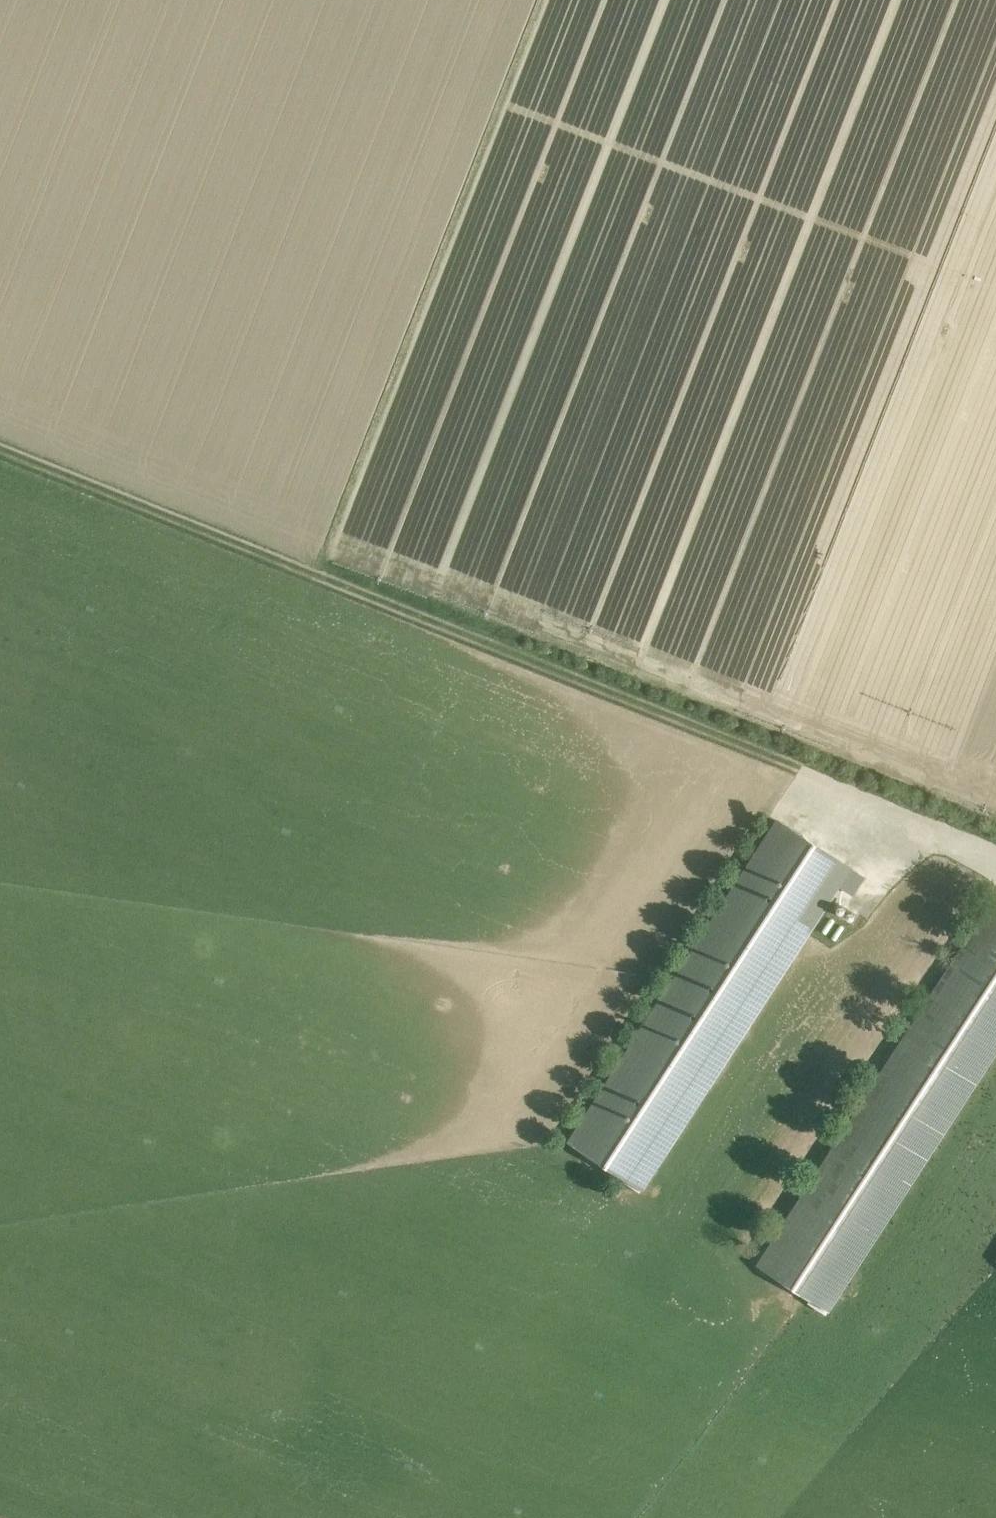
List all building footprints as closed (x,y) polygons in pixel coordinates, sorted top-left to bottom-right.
[(573,1142),(645,1190),(851,873),(778,826),(573,1142)] [(759,1265),(828,1309),(995,1050),(995,900),(995,899),(759,1265)]
